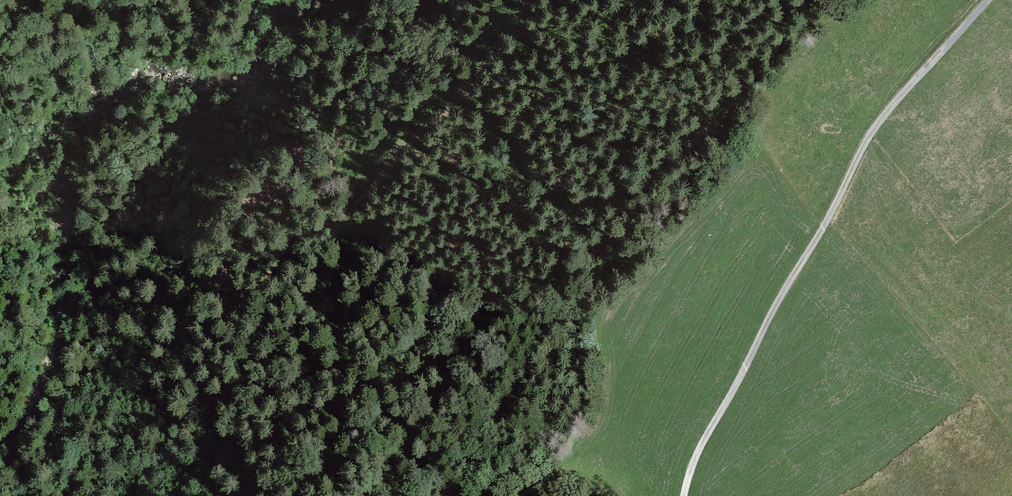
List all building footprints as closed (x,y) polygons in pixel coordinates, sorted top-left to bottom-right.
[(304,148),(310,158),(320,152),(314,142),(304,148)]
